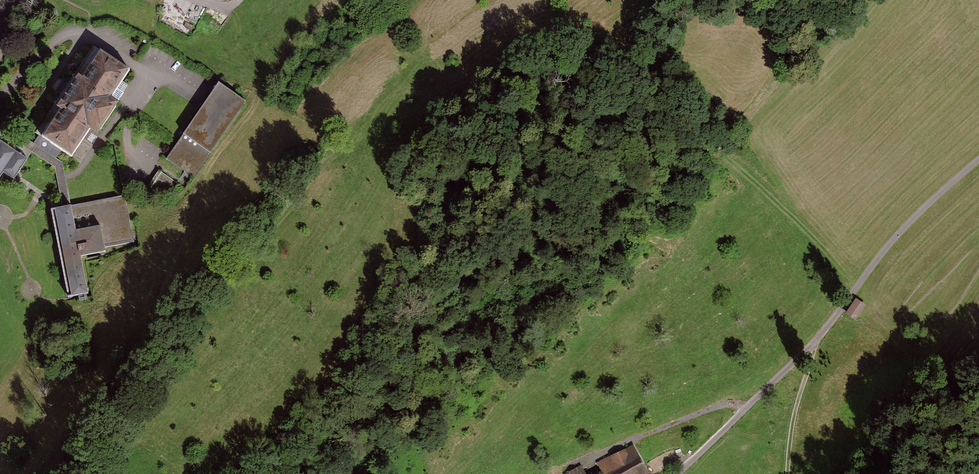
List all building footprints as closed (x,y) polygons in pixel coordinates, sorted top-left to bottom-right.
[(129,71),(93,47),(65,89),(36,133),(39,135),(33,144),(57,159),(62,152),(72,159),(91,131),(97,135),(119,103),(111,98),(129,71)] [(246,104),(220,86),(170,158),(196,176),(246,104)] [(28,158),(31,152),(55,168),(62,207),(71,207),(63,164),(57,159),(33,144),(26,139),(21,143),(0,130),(0,141),(28,158)] [(1,179),(4,174),(14,181),(28,158),(0,141),(0,179),(1,179)] [(178,184),(160,172),(150,188),(168,199),(178,184)] [(132,243),(123,197),(71,207),(53,211),(70,299),(89,295),(82,258),(106,253),(106,248),(132,243)] [(856,299),(847,313),(857,320),(867,307),(856,299)] [(628,447),(598,463),(603,472),(599,473),(641,473),(628,447)]
